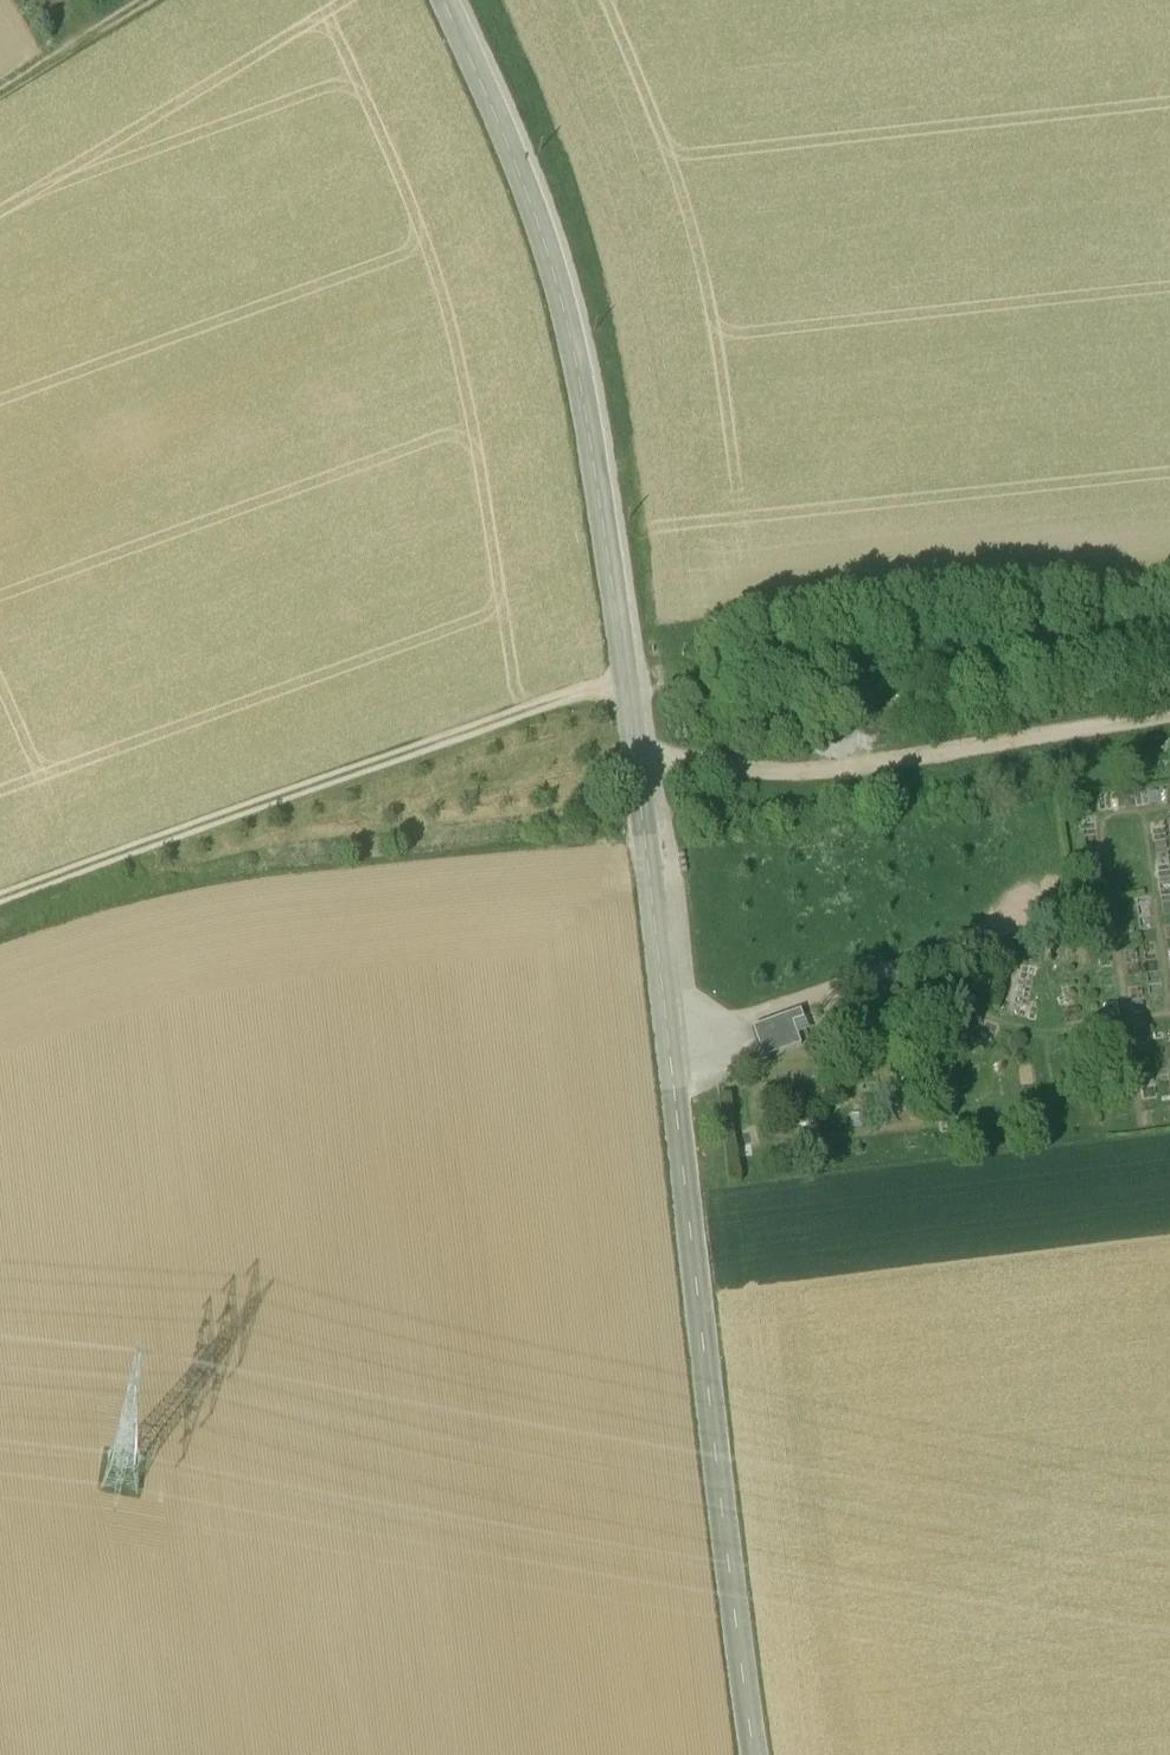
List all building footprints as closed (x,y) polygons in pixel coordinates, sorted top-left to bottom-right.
[(800,1010),(752,1028),(759,1047),(796,1034),(792,1023),(803,1019),(800,1010)]
